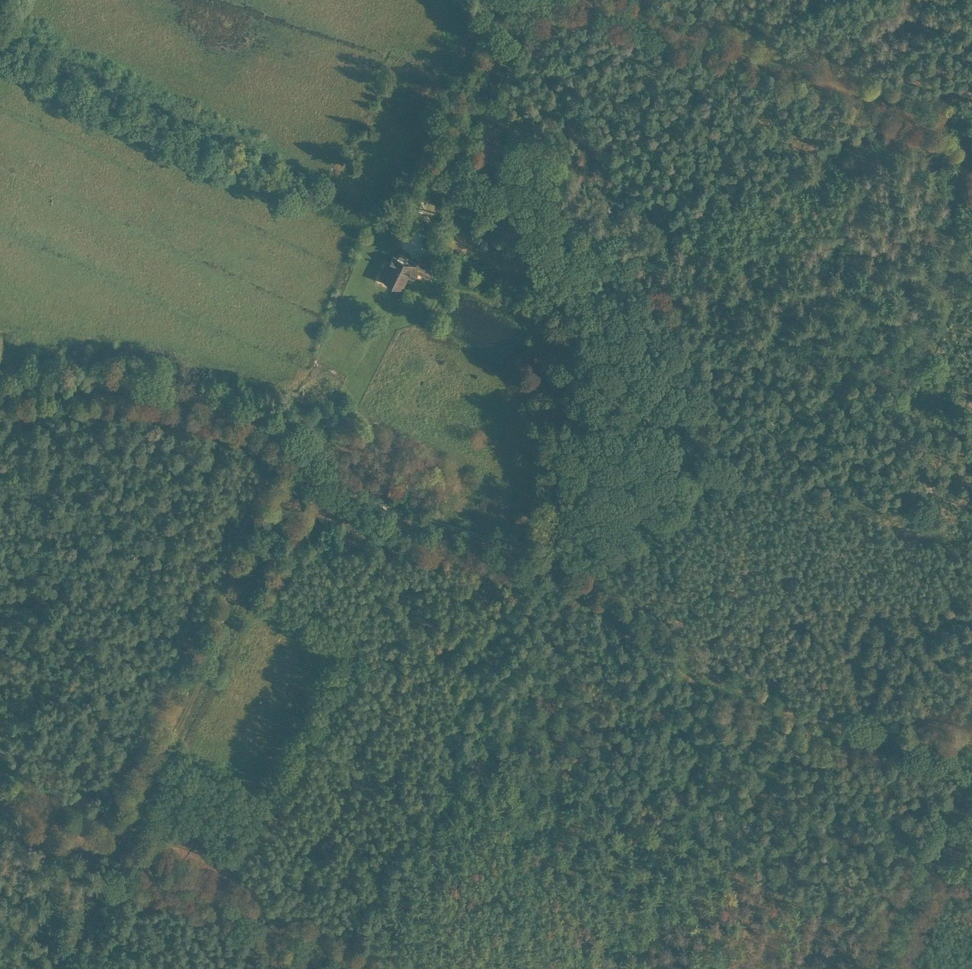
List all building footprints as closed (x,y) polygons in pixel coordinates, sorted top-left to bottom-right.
[(441,226),(450,230),(454,220),(446,216),(441,226)] [(483,238),(480,245),(487,248),(490,241),(483,238)] [(387,262),(383,271),(380,277),(401,287),(408,274),(414,277),(417,271),(428,276),(431,271),(435,262),(421,255),(416,266),(394,255),(389,264),(387,262)]
